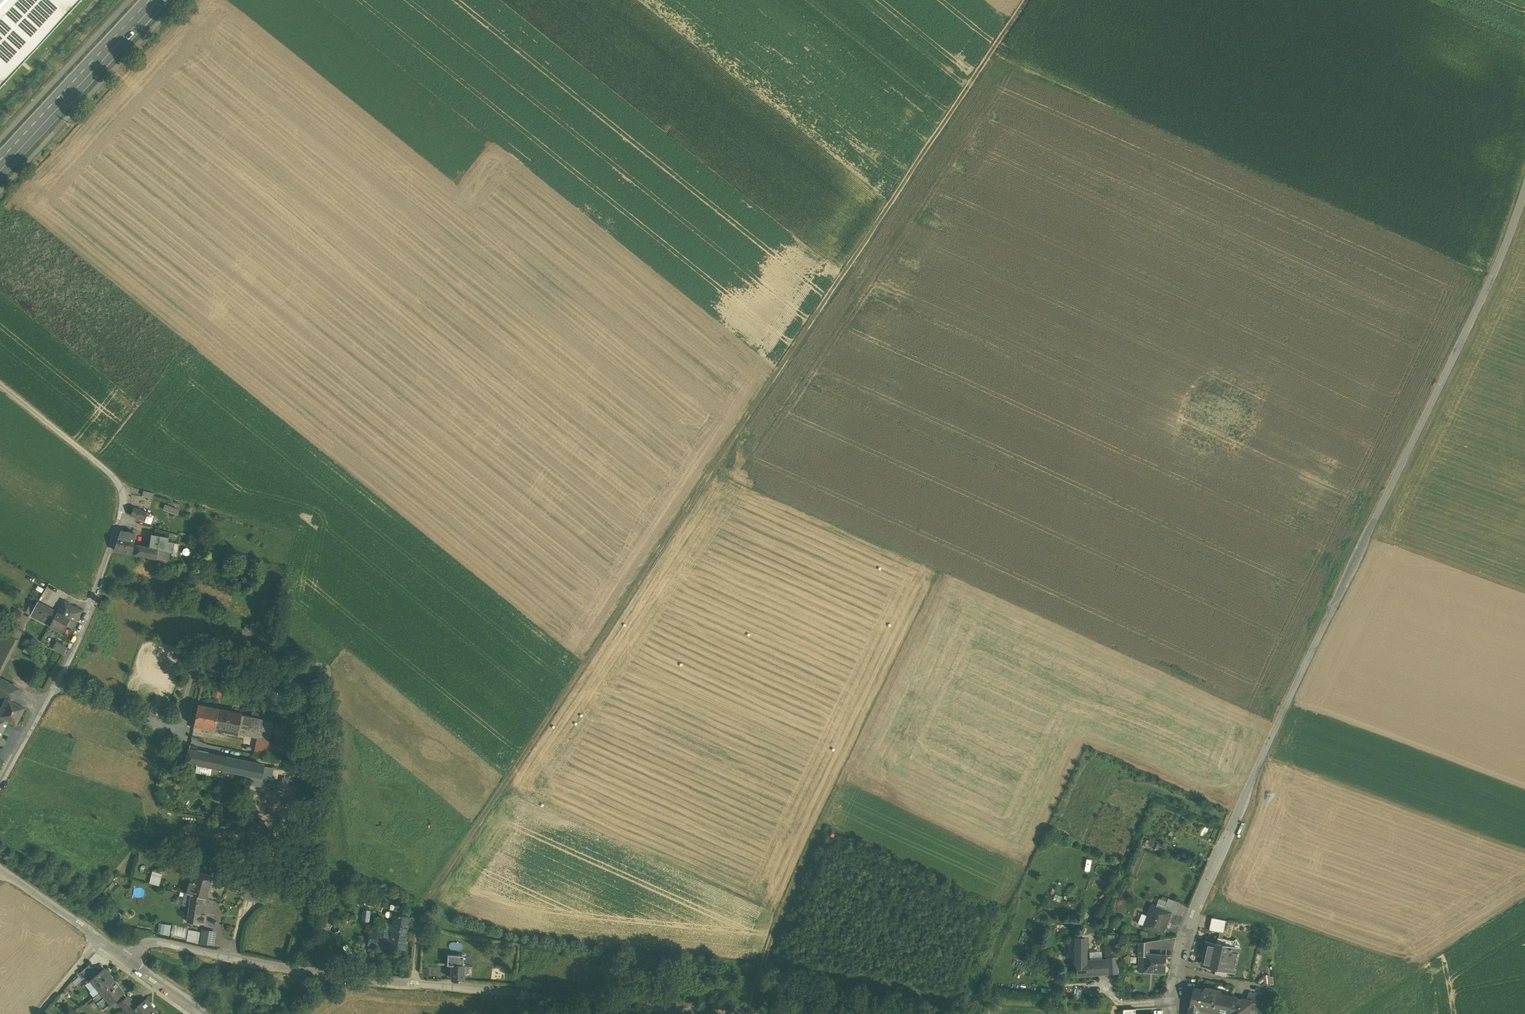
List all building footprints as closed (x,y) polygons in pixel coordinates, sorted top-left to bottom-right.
[(81,0),(0,0),(0,88),(81,0)] [(152,499),(154,494),(144,491),(142,496),(152,499)] [(164,510),(177,515),(179,509),(166,505),(164,510)] [(147,513),(134,508),(131,515),(144,520),(146,515),(147,513)] [(155,535),(169,537),(170,532),(156,528),(155,535)] [(136,533),(121,531),(119,537),(135,540),(136,533)] [(155,535),(151,534),(148,548),(158,550),(157,561),(170,565),(175,542),(169,541),(169,537),(155,535)] [(135,540),(119,537),(114,550),(132,553),(134,544),(135,540)] [(134,544),(132,553),(132,554),(150,558),(156,560),(156,561),(157,561),(158,550),(148,548),(134,544)] [(65,601),(57,613),(69,620),(66,626),(73,629),(82,611),(65,601)] [(57,613),(38,602),(31,616),(50,626),(57,613)] [(19,618),(14,625),(22,629),(24,627),(22,626),(28,617),(19,611),(15,616),(19,618)] [(69,620),(57,613),(50,626),(63,633),(69,620)] [(4,633),(19,640),(23,631),(9,624),(4,633)] [(4,633),(0,641),(0,676),(19,640),(4,633)] [(57,642),(53,648),(64,654),(68,648),(57,642)] [(8,700),(12,702),(19,689),(0,679),(0,696),(8,700)] [(8,700),(0,714),(0,716),(8,720),(16,724),(24,708),(12,702),(8,700)] [(219,709),(198,705),(194,726),(214,730),(217,718),(219,709)] [(241,715),(229,713),(228,720),(225,732),(238,734),(241,715)] [(274,721),(241,715),(238,734),(257,738),(270,740),(274,721)] [(8,720),(0,716),(0,736),(8,720)] [(228,720),(217,718),(214,730),(225,732),(228,720)] [(270,740),(257,738),(254,754),(266,757),(270,740)] [(226,759),(188,751),(186,762),(223,770),(226,759)] [(264,767),(226,759),(223,770),(262,778),(264,767)] [(1145,836),(1142,842),(1149,845),(1150,844),(1151,844),(1154,839),(1145,836)] [(159,885),(162,873),(153,870),(149,882),(159,885)] [(212,876),(198,870),(195,879),(191,895),(202,898),(205,899),(212,876)] [(225,878),(219,876),(217,883),(223,885),(225,878)] [(187,894),(191,895),(195,879),(192,878),(187,894)] [(237,882),(225,878),(223,885),(235,888),(237,882)] [(117,892),(121,887),(112,882),(108,887),(117,892)] [(191,895),(186,893),(185,897),(183,905),(190,906),(189,913),(191,913),(190,922),(204,924),(205,915),(203,914),(204,905),(201,904),(202,898),(191,895)] [(384,902),(370,897),(367,904),(381,910),(384,902)] [(1180,904),(1169,899),(1165,910),(1172,912),(1176,914),(1180,904)] [(1165,910),(1152,905),(1144,926),(1163,934),(1172,912),(1165,910)] [(405,913),(396,909),(395,914),(393,924),(408,926),(409,916),(405,916),(405,913)] [(1224,933),(1227,920),(1212,917),(1209,930),(1224,933)] [(159,922),(158,933),(170,934),(171,924),(159,922)] [(408,926),(393,924),(392,934),(406,936),(408,926)] [(217,928),(202,926),(200,942),(215,944),(217,928)] [(392,934),(370,930),(368,944),(404,950),(406,936),(392,934)] [(1117,943),(1116,933),(1108,934),(1108,943),(1117,943)] [(1176,937),(1149,941),(1149,948),(1174,949),(1176,937)] [(1228,940),(1227,946),(1237,948),(1239,949),(1240,944),(1237,939),(1234,941),(1228,940)] [(1149,941),(1140,943),(1140,956),(1148,956),(1149,948),(1149,941)] [(1227,946),(1208,942),(1204,962),(1217,965),(1216,967),(1230,971),(1232,963),(1234,963),(1237,948),(1227,946)] [(1118,957),(1119,957),(1119,945),(1105,945),(1105,958),(1107,958),(1118,957)] [(464,956),(448,955),(447,965),(451,965),(463,965),(464,956)] [(1148,956),(1140,956),(1140,972),(1166,972),(1166,957),(1148,956)] [(1107,960),(1108,974),(1120,974),(1118,957),(1107,958),(1107,960)] [(1083,961),(1076,962),(1077,976),(1108,974),(1107,960),(1083,961)] [(463,965),(451,965),(451,978),(464,979),(464,966),(463,965)] [(104,968),(92,979),(102,991),(114,981),(104,968)] [(124,993),(114,981),(102,991),(112,1003),(124,993)] [(1222,994),(1221,992),(1219,993),(1207,991),(1206,989),(1204,990),(1194,988),(1190,1006),(1199,1008),(1225,1013),(1229,1013),(1233,997),(1222,994)] [(1261,995),(1249,992),(1247,1000),(1251,1001),(1251,1004),(1259,1006),(1261,995)] [(133,1002),(128,996),(120,1003),(124,1009),(133,1002)] [(1233,997),(1229,1013),(1249,1013),(1251,1004),(1251,1001),(1247,1000),(1233,997)] [(145,999),(137,1006),(130,1012),(132,1013),(157,1013),(145,999)] [(137,1006),(133,1002),(124,1009),(128,1013),(130,1012),(137,1006)]
